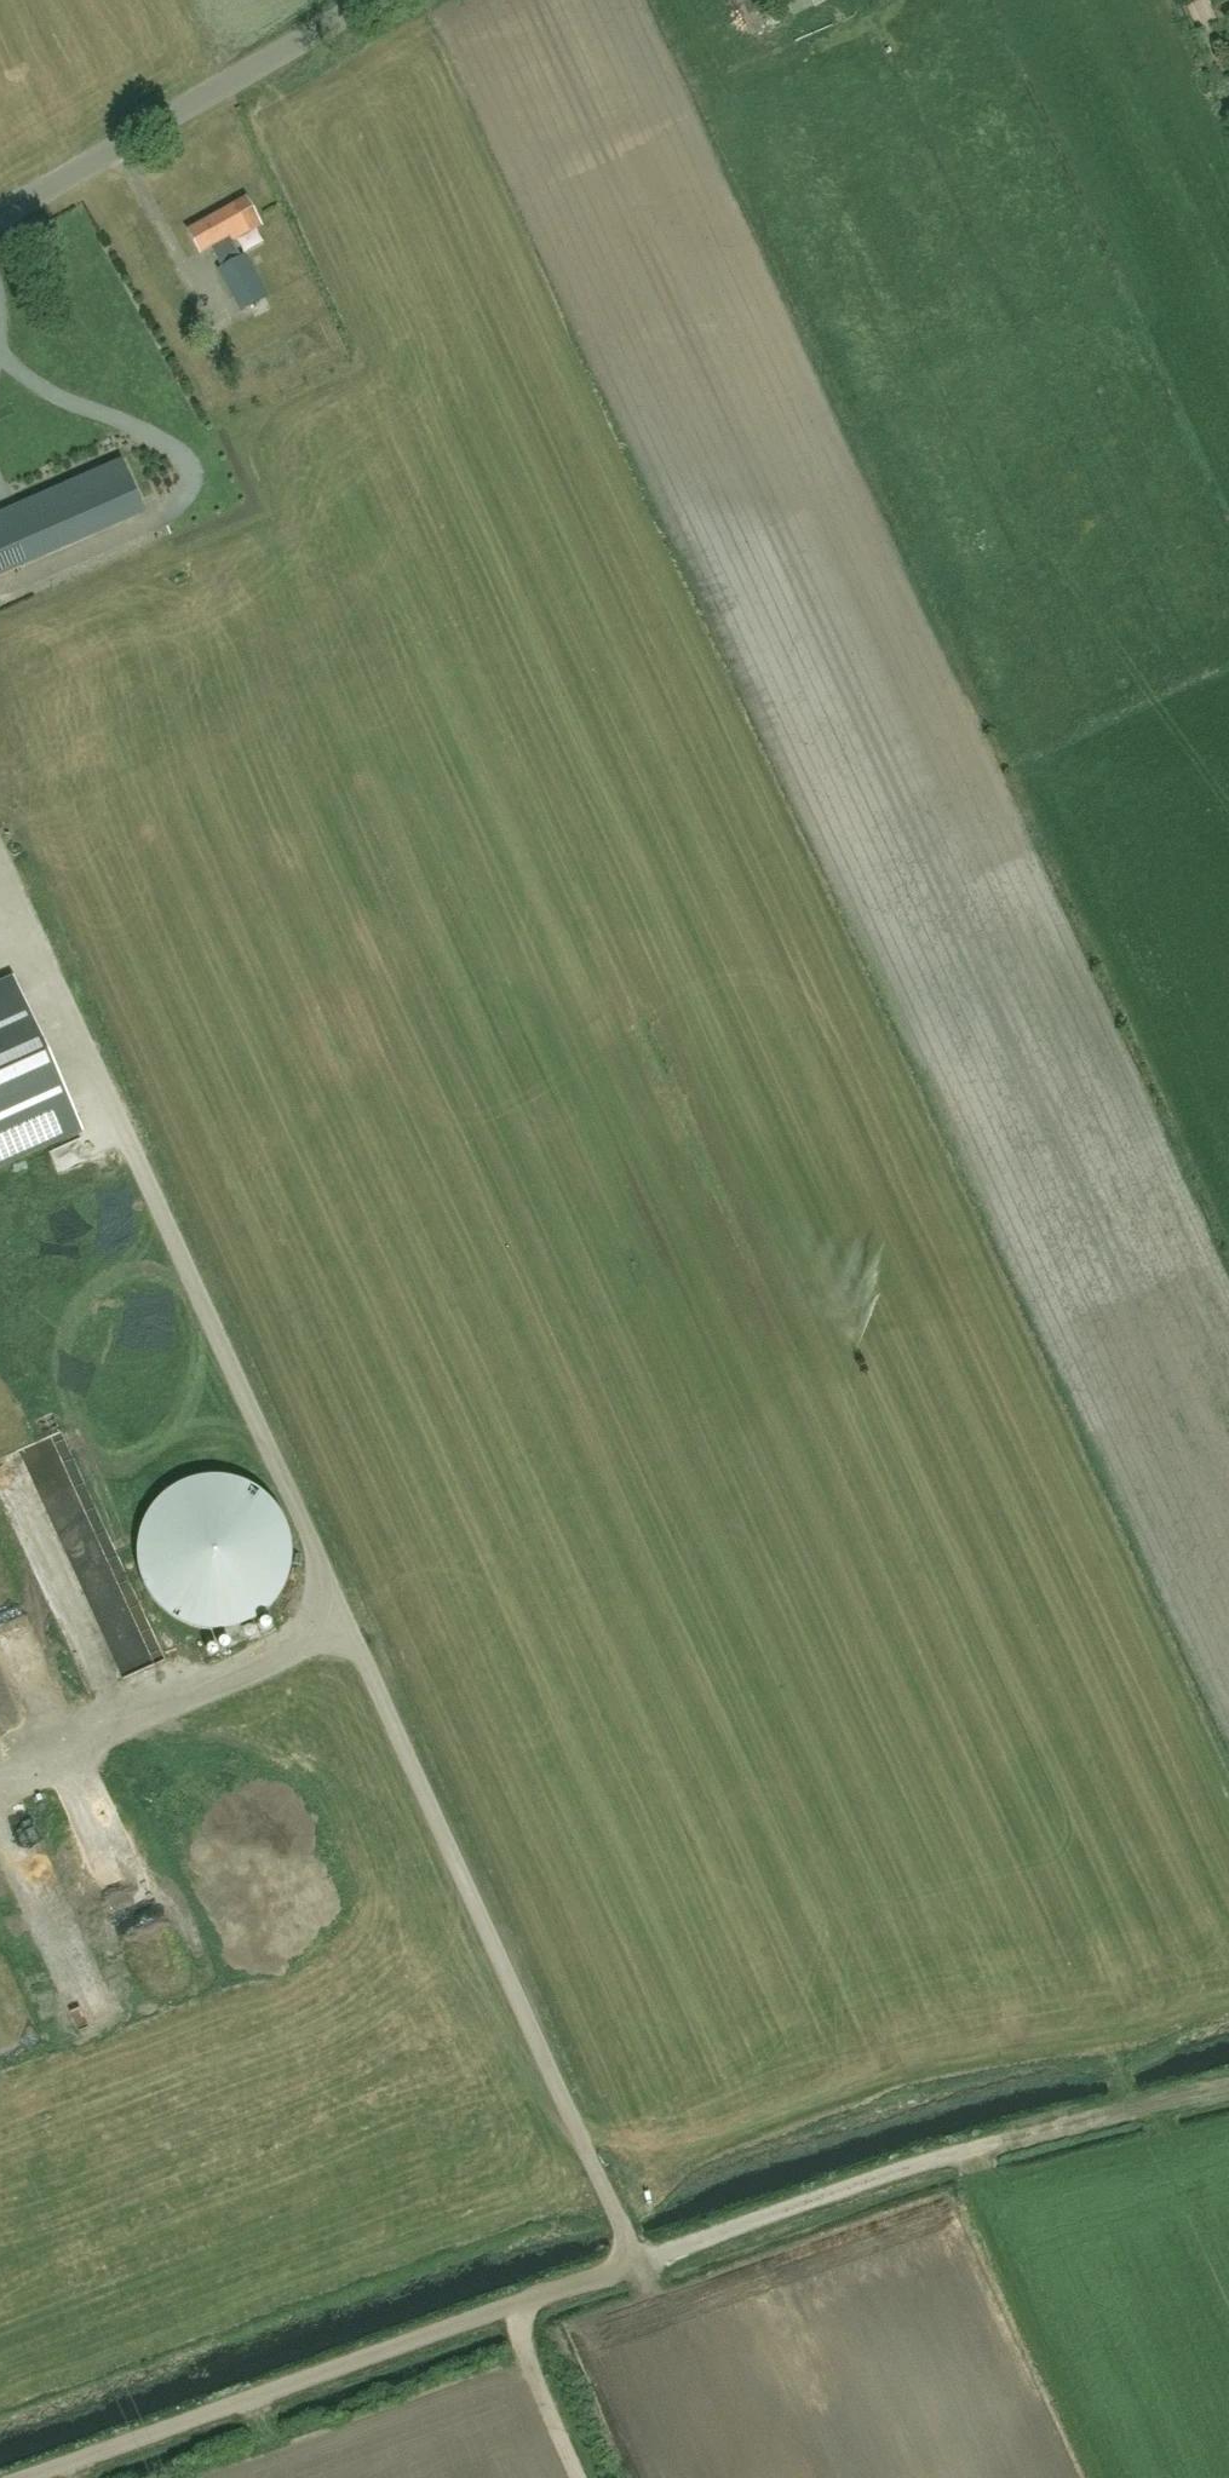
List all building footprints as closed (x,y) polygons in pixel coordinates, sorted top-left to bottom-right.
[(247,197),(188,231),(200,252),(214,244),(226,265),(219,270),(241,310),(267,296),(245,255),(240,258),(232,242),(262,224),(247,197)] [(145,512),(121,459),(0,512),(0,576),(145,512)] [(81,1128),(14,980),(0,986),(0,1164),(81,1128)] [(219,1476),(214,1476),(210,1476),(204,1476),(196,1478),(191,1479),(185,1482),(180,1484),(174,1487),(169,1490),(164,1494),(160,1498),(155,1503),(152,1507),(148,1512),(145,1517),(143,1521),(140,1530),(138,1536),(137,1542),(136,1546),(136,1553),(136,1558),(137,1566),(138,1573),(140,1579),(142,1585),(146,1593),(149,1597),(152,1602),(157,1607),(161,1611),(162,1612),(165,1614),(170,1618),(174,1621),(181,1624),(187,1627),(194,1629),(199,1630),(207,1631),(214,1632),(222,1631),(226,1631),(232,1630),(238,1628),(245,1625),(252,1622),(259,1617),(264,1613),(270,1608),(275,1603),(278,1598),(282,1591),(286,1584),(288,1578),(290,1571),(291,1566),(292,1559),(292,1552),(291,1546),(290,1540),(289,1534),(287,1527),(285,1522),(282,1517),(280,1512),(276,1507),(273,1503),(269,1499),(265,1495),(261,1492),(257,1489),(252,1486),(246,1483),(242,1481),(238,1480),(232,1478),(225,1477),(219,1476)] [(108,1557),(82,1565),(91,1596),(118,1587),(108,1557)] [(32,1729),(57,1719),(54,1709),(28,1719),(32,1729)]
